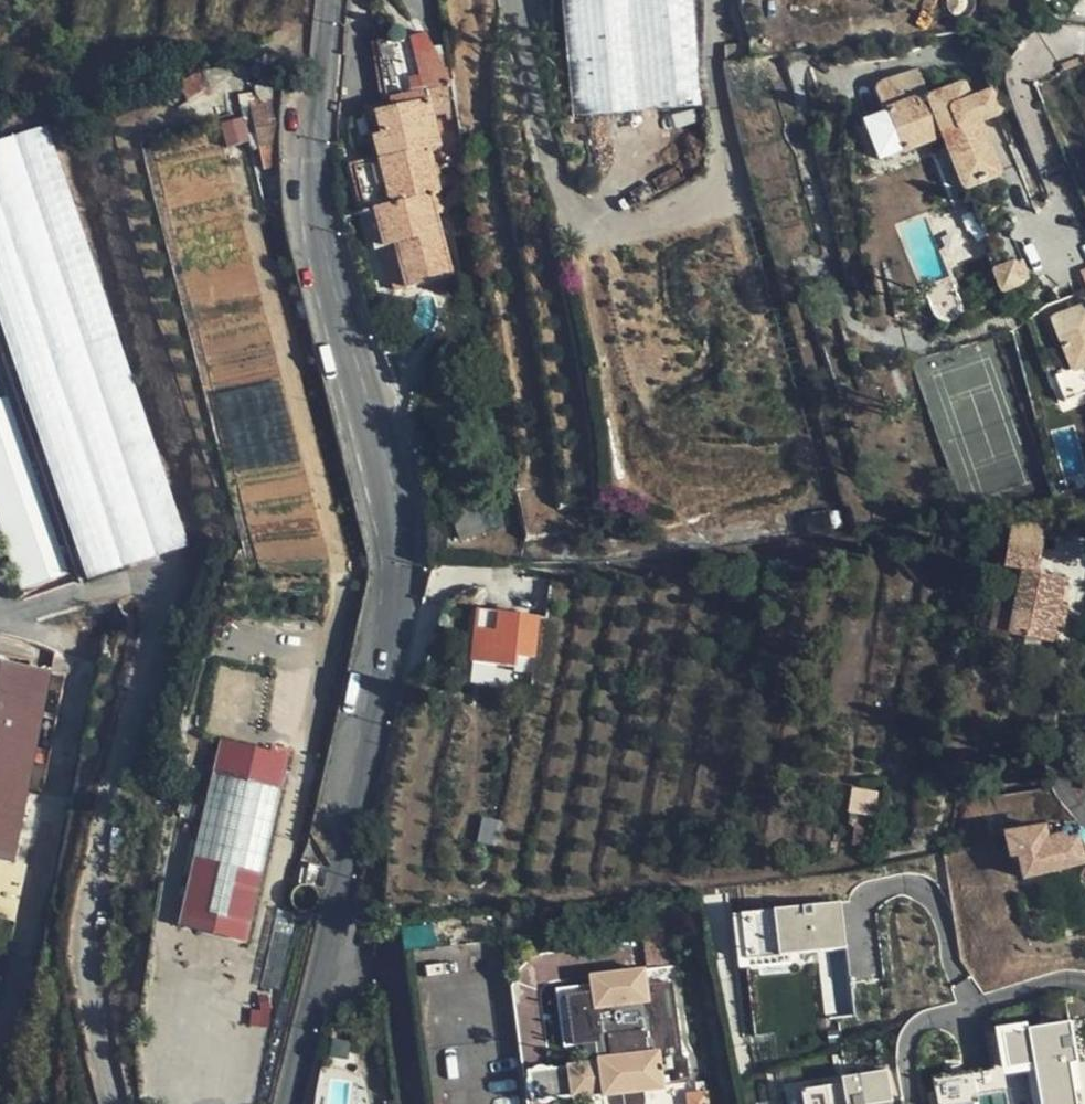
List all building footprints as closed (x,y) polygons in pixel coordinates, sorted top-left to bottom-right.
[(550,135),(690,114),(682,0),(538,0),(550,135)] [(387,114),(375,116),(380,139),(372,141),(376,165),(350,169),(370,253),(442,236),(437,213),(432,213),(430,206),(442,203),(438,176),(442,176),(441,165),(465,162),(451,87),(424,37),(373,45),(387,114)] [(906,87),(913,109),(941,100),(934,79),(906,87)] [(941,100),(913,109),(891,117),(904,158),(946,144),(965,200),(987,192),(1006,185),(987,127),(981,107),(974,89),(941,100)] [(1002,100),(981,107),(987,127),(1009,120),(1002,100)] [(272,150),(273,112),(248,117),(256,153),(272,150)] [(380,139),(375,116),(367,117),(372,141),(380,139)] [(904,158),(891,117),(867,126),(880,166),(904,158)] [(0,140),(0,309),(83,579),(186,547),(56,124),(0,140)] [(987,192),(965,200),(987,266),(1008,258),(987,192)] [(1024,303),(1016,278),(994,286),(1002,310),(1024,303)] [(1084,388),(1084,310),(1083,305),(1049,318),(1068,366),(1051,373),(1061,399),(1084,388)] [(16,469),(0,423),(0,475),(16,469)] [(0,475),(0,566),(16,613),(61,598),(16,469),(0,475)] [(985,569),(982,593),(979,636),(1031,642),(1033,623),(1035,599),(1037,574),(1013,572),(1015,552),(976,548),(974,569),(985,569)] [(979,636),(982,593),(972,592),(968,636),(979,636)] [(1042,600),(1035,599),(1033,623),(1039,624),(1042,600)] [(530,667),(533,630),(530,629),(531,614),(475,609),(470,664),(515,669),(517,666),(530,667)] [(14,899),(29,862),(15,858),(15,854),(46,697),(0,687),(0,894),(14,899)] [(216,738),(182,927),(255,940),(289,751),(216,738)] [(875,809),(877,791),(854,788),(852,807),(875,809)] [(1083,866),(1077,838),(1066,840),(1065,835),(1046,839),(1043,827),(1002,835),(1007,858),(1015,857),(1021,881),(1083,866)] [(744,913),(749,958),(849,947),(844,902),(744,913)] [(616,1079),(639,1075),(680,1068),(679,1063),(688,1055),(685,1036),(675,1028),(663,956),(638,961),(635,944),(581,952),(582,960),(546,967),(556,1028),(575,1025),(578,1044),(559,1048),(565,1079),(583,1076),(585,1084),(616,1079)] [(932,1077),(937,1103),(945,1103),(1009,1094),(1006,1077),(1032,1074),(1037,1103),(1082,1103),(1069,1021),(1026,1027),(1026,1022),(996,1027),(1002,1066),(932,1077)] [(699,1066),(690,1068),(692,1079),(686,1080),(690,1103),(706,1103),(699,1066)] [(784,1085),(787,1103),(877,1103),(898,1100),(893,1067),(784,1085)] [(641,1093),(639,1075),(616,1079),(619,1097),(620,1099),(631,1102),(636,1101),(639,1100),(641,1097),(641,1093)] [(606,1095),(568,1101),(569,1103),(607,1103),(606,1095)]
